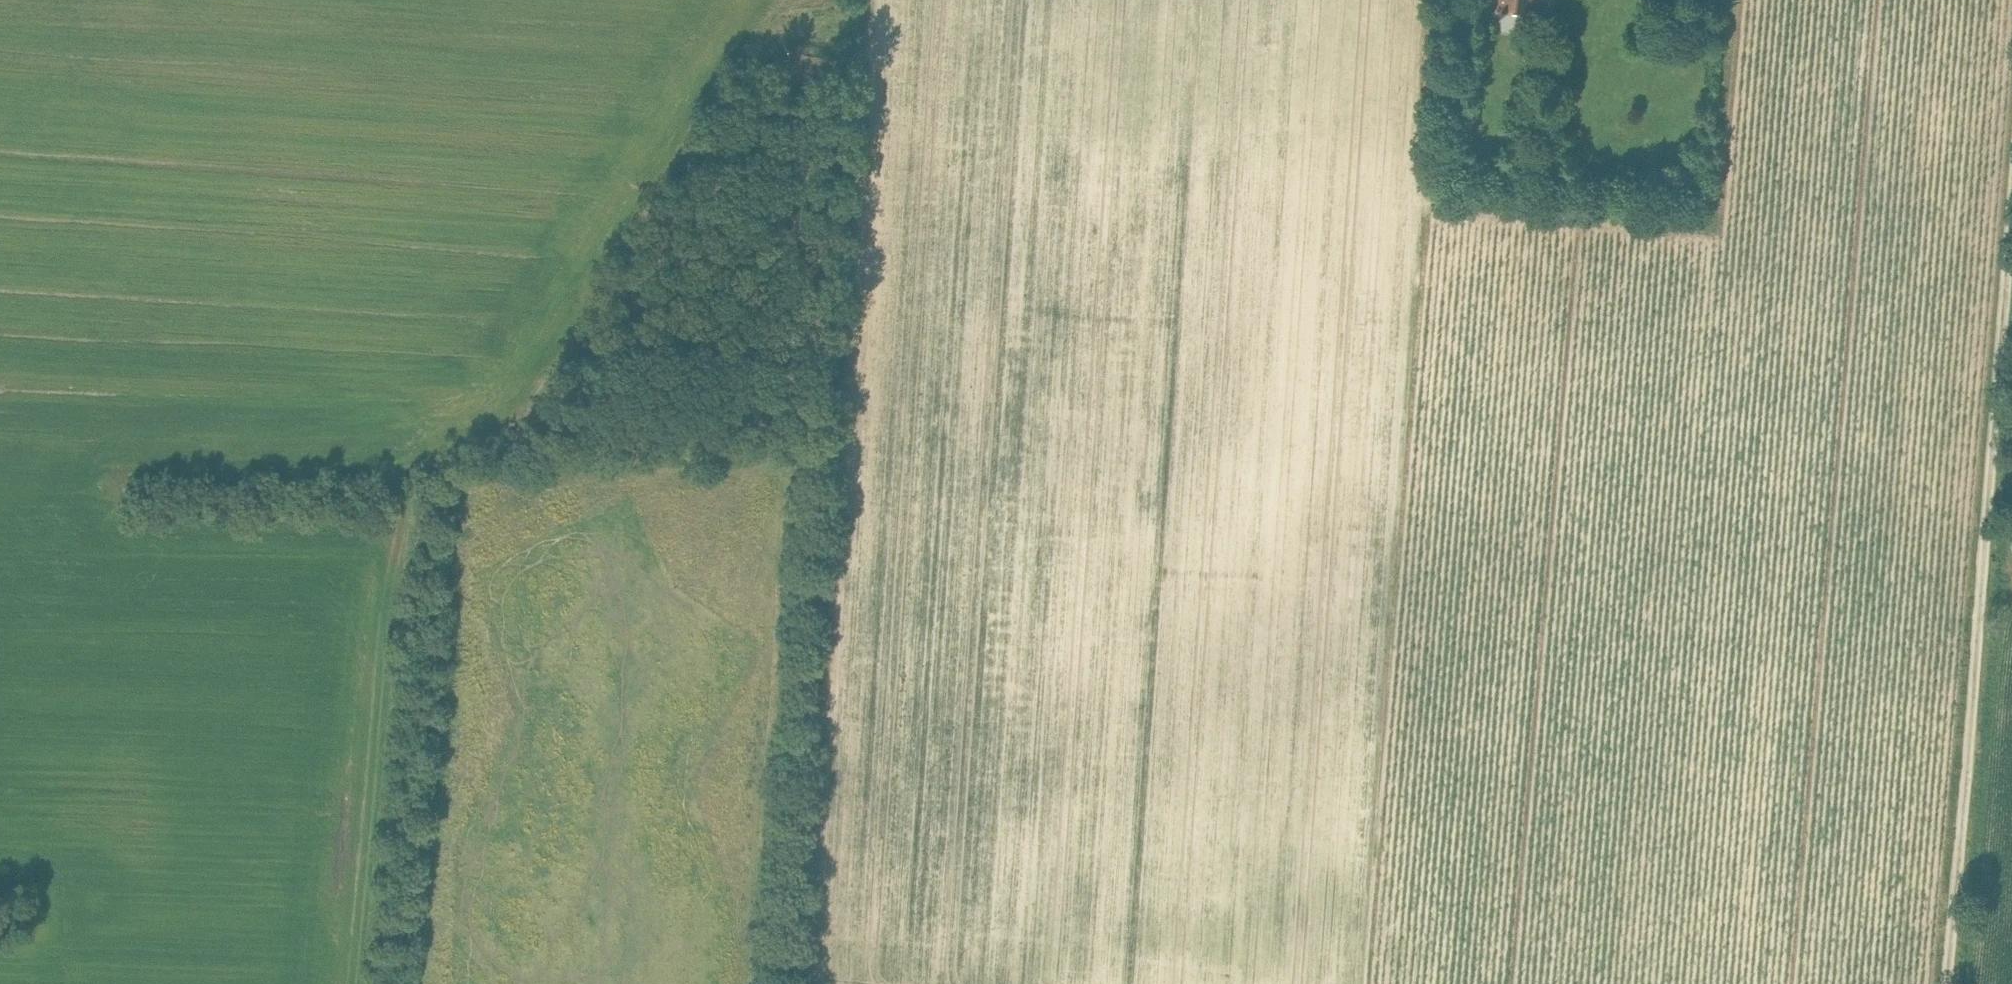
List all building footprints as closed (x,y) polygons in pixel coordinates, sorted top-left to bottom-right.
[(1547,14),(1549,0),(1496,0),(1495,9),(1547,14)]
